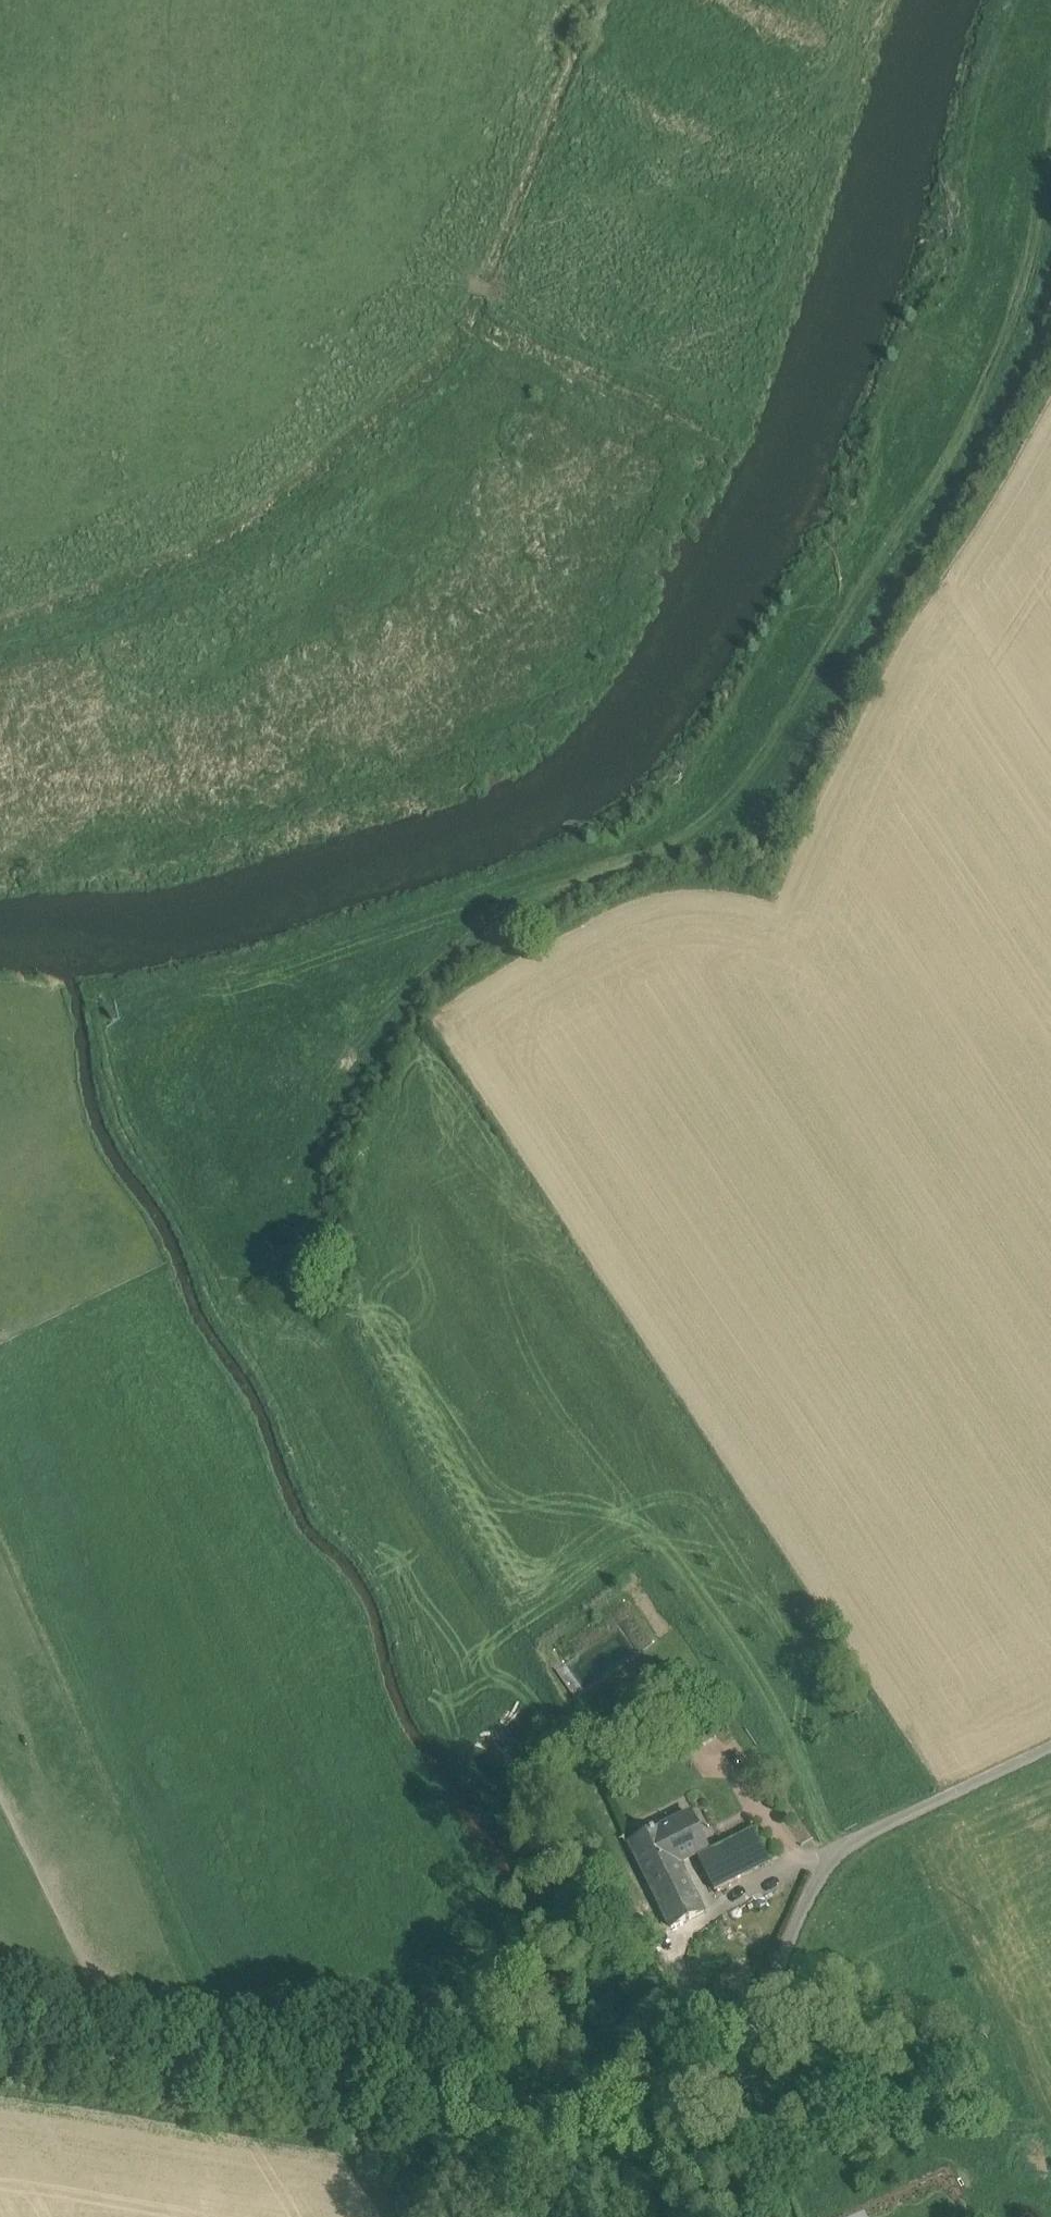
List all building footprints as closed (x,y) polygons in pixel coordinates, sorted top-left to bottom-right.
[(708,1851),(691,1817),(680,1822),(697,1856),(708,1851)] [(680,1822),(655,1834),(654,1833),(650,1834),(651,1836),(633,1845),(649,1877),(647,1878),(672,1928),(703,1913),(679,1865),(697,1856),(680,1822)] [(755,1832),(698,1861),(715,1893),(772,1865),(755,1832)]
